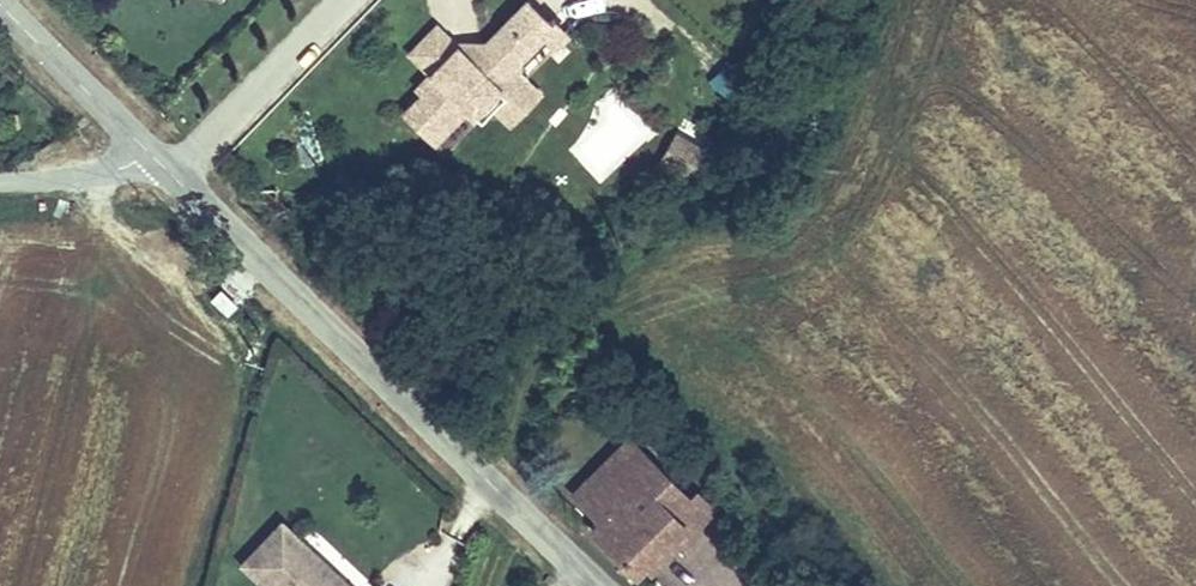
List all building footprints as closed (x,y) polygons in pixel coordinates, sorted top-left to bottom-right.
[(465,57),(440,82),(427,96),(436,105),(432,109),(428,105),(412,121),(444,150),(476,116),(469,109),(475,102),(489,115),(504,114),(531,87),(525,82),(525,68),(551,42),(563,53),(573,42),(561,30),(558,33),(535,11),(488,58),(488,69),(478,69),(465,57)] [(419,62),(440,82),(465,57),(444,37),(419,62)] [(504,114),(519,129),(546,102),(531,87),(504,114)] [(475,102),(469,109),(476,116),(490,129),(504,114),(489,115),(475,102)] [(674,138),(658,164),(678,176),(694,150),(674,138)] [(579,541),(621,584),(630,573),(670,531),(676,537),(695,511),(692,508),(687,512),(623,449),(605,467),(613,476),(576,515),(591,530),(579,541)] [(566,506),(576,515),(613,476),(605,467),(566,506)] [(670,531),(630,573),(645,583),(705,521),(695,511),(676,537),(670,531)] [(273,513),(234,553),(267,585),(339,585),(339,578),(322,561),(313,561),(306,553),(305,545),(273,513)] [(322,561),(305,545),(306,553),(313,561),(322,561)] [(339,578),(339,585),(347,585),(339,578)]
